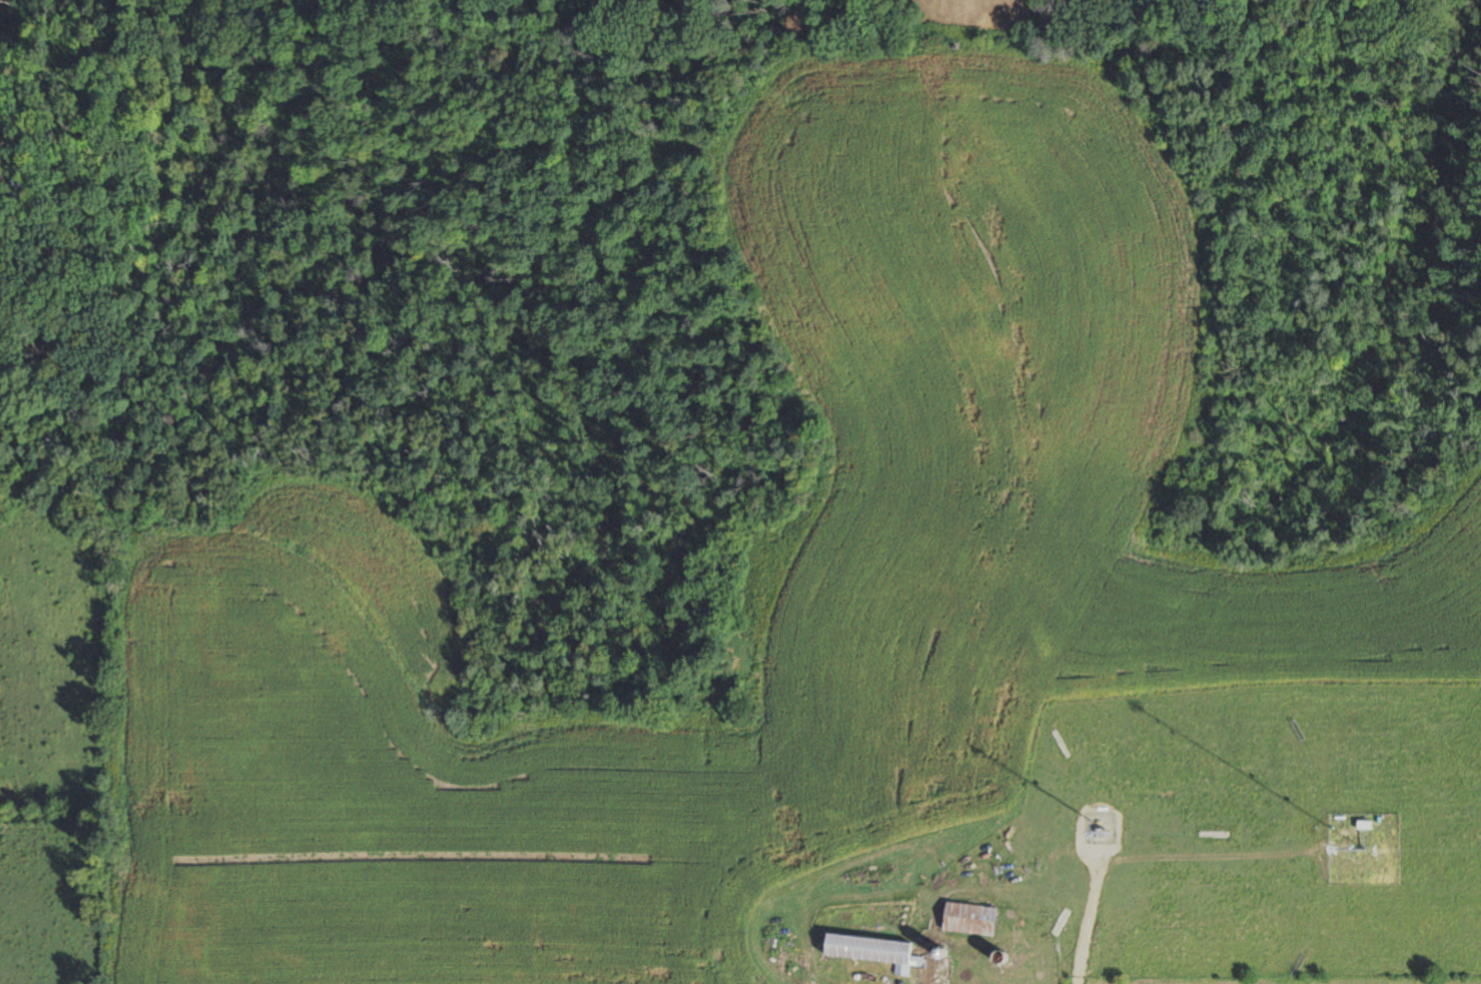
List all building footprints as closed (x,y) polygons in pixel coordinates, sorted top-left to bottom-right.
[(993,937),(995,908),(925,902),(923,931),(993,937)] [(818,957),(894,965),(893,977),(907,978),(909,967),(918,968),(919,959),(909,958),(910,944),(821,935),(818,957)]
